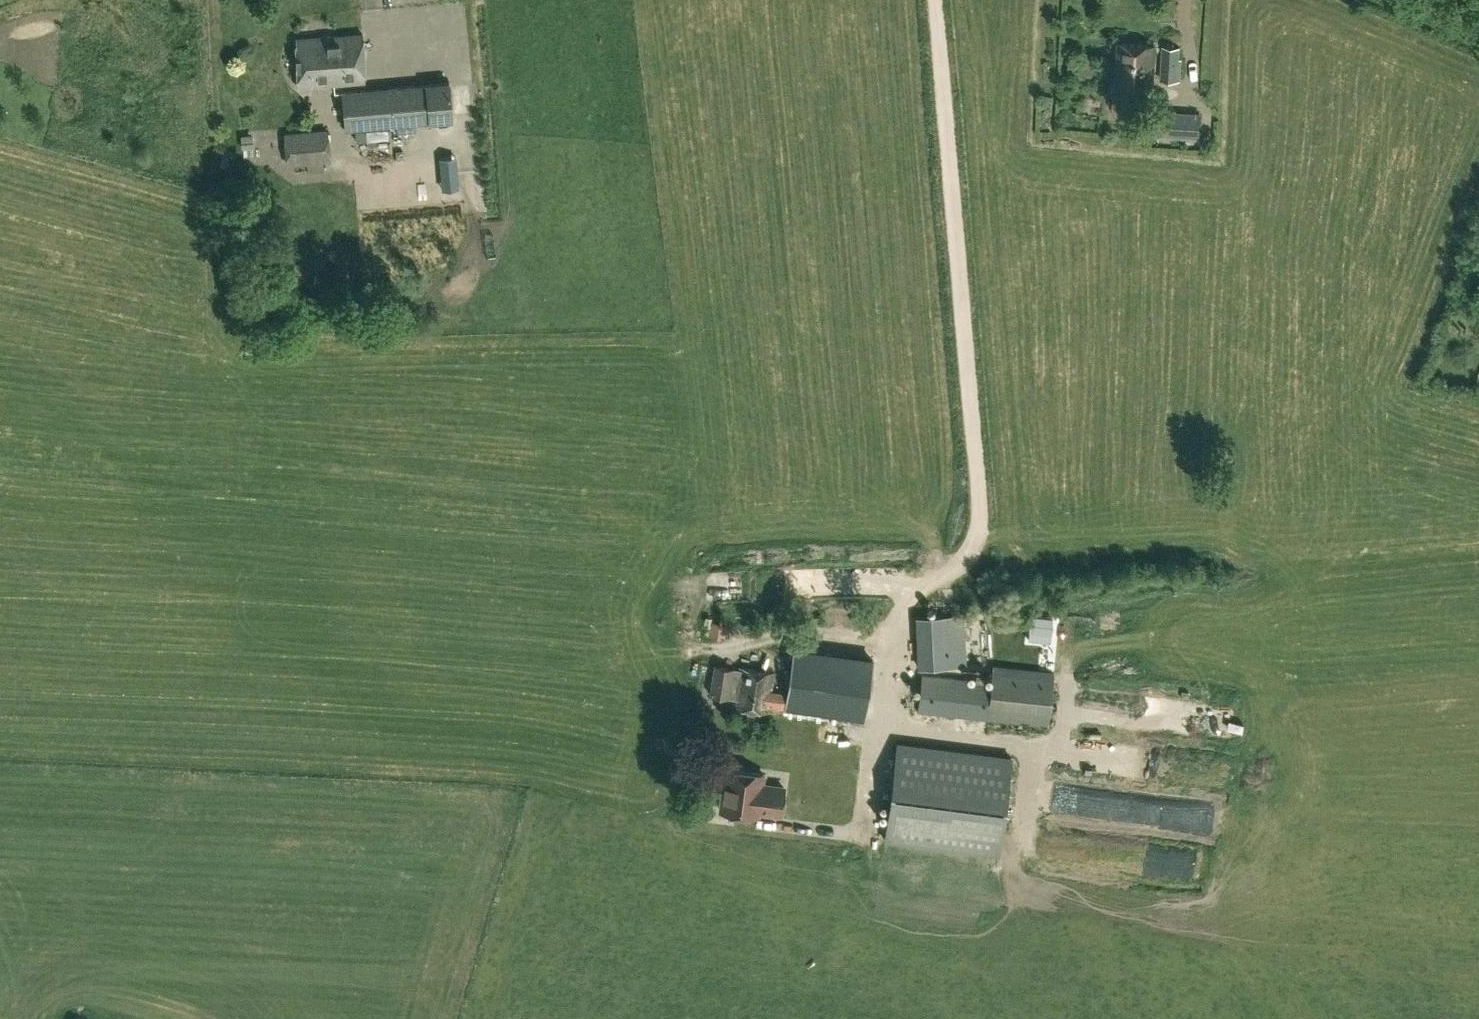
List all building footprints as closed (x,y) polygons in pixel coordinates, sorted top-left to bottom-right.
[(362,33),(295,38),(298,85),(365,80),(362,33)] [(1153,85),(1155,45),(1118,43),(1116,83),(1153,85)] [(1163,47),(1161,79),(1180,80),(1181,59),(1179,59),(1180,47),(1163,47)] [(425,84),(342,91),(345,128),(396,124),(397,134),(416,132),(415,122),(429,121),(453,119),(449,81),(425,83),(425,84)] [(1200,113),(1160,110),(1158,136),(1182,138),(1182,141),(1197,142),(1197,138),(1198,138),(1200,113)] [(327,130),(285,133),(287,163),(330,159),(327,130)] [(370,174),(390,172),(390,163),(369,164),(370,174)] [(470,205),(470,184),(458,184),(458,205),(470,205)] [(917,617),(917,629),(911,630),(912,641),(918,641),(919,668),(966,666),(963,615),(917,617)] [(787,692),(784,708),(785,708),(785,709),(864,720),(874,647),(795,635),(787,692)] [(992,665),(992,682),(988,719),(995,719),(995,722),(1047,728),(1054,671),(992,665)] [(710,694),(733,698),(738,670),(714,666),(710,694)] [(738,667),(738,670),(733,698),(732,706),(768,712),(769,706),(784,708),(787,692),(772,690),(775,673),(738,667)] [(988,719),(992,682),(922,675),(918,711),(988,719)] [(1011,758),(897,743),(885,840),(999,855),(1011,758)] [(784,788),(761,785),(763,773),(727,768),(720,811),(757,816),(757,812),(780,815),(784,788)]
